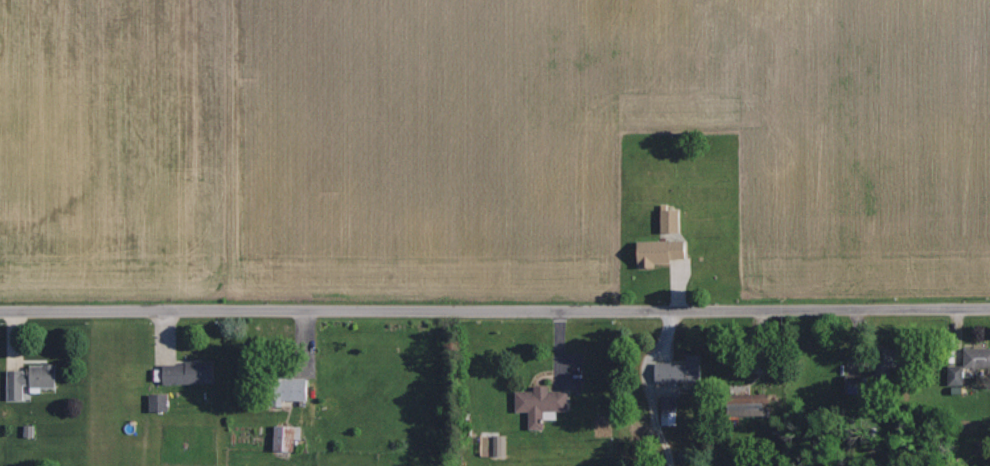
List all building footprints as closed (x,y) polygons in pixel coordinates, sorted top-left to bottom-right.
[(682,232),(682,209),(663,209),(663,232),(682,232)] [(638,241),(639,267),(659,267),(659,263),(673,262),(673,258),(690,258),(689,240),(638,241)] [(967,348),(967,368),(989,367),(989,348),(967,348)] [(688,362),(658,363),(658,383),(703,382),(703,354),(688,354),(688,362)] [(166,362),(166,384),(218,383),(217,361),(166,362)] [(8,370),(8,399),(24,399),(24,385),(32,385),(32,393),(43,393),(43,387),(59,387),(59,364),(31,364),(31,371),(8,370)] [(966,385),(966,366),(950,366),(950,385),(966,385)] [(571,411),(571,390),(552,390),(552,385),(537,385),(537,390),(517,390),(517,411),(531,411),(531,428),(546,428),(546,411),(571,411)] [(152,411),(170,411),(169,394),(151,394),(152,411)] [(662,425),(679,424),(678,396),(662,396),(662,425)] [(277,450),(297,451),(297,439),(303,439),(304,426),(277,426),(277,450)] [(499,455),(509,455),(508,435),(499,435),(499,455)]
